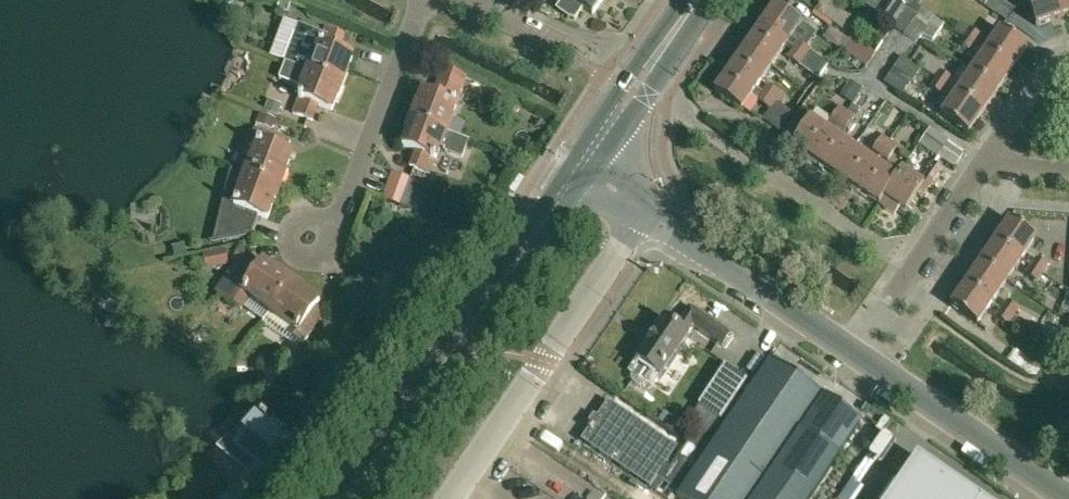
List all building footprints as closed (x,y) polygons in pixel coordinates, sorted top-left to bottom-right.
[(556,9),(569,18),(575,20),(583,9),(592,15),(603,0),(563,0),(556,9)] [(819,5),(813,12),(841,32),(850,19),(832,5),(835,2),(832,0),(812,0),(819,5)] [(895,27),(907,10),(912,14),(918,5),(917,4),(920,0),(887,0),(877,15),(895,27)] [(984,5),(1007,21),(1015,9),(1002,0),(988,0),(984,5)] [(1050,21),(1062,17),(1056,0),(1027,0),(1036,26),(1050,21)] [(1062,17),(1068,15),(1068,0),(1056,0),(1062,17)] [(760,27),(787,45),(802,23),(775,5),(760,27)] [(933,41),(945,23),(918,5),(912,14),(907,10),(895,27),(917,42),(923,34),(933,41)] [(291,64),(308,71),(345,85),(350,71),(349,71),(354,57),(340,52),(346,36),(327,29),(326,29),(325,33),(299,23),(298,25),(284,19),(270,56),(286,62),(291,64)] [(850,20),(844,28),(850,33),(857,25),(850,20)] [(977,44),(983,35),(962,21),(955,30),(966,37),(977,44)] [(772,67),(787,45),(760,27),(745,48),(772,67)] [(1013,69),(1027,47),(1001,29),(986,51),(1013,69)] [(874,52),(851,36),(842,49),(865,65),(874,52)] [(959,46),(970,53),(977,44),(966,37),(959,46)] [(797,52),(808,59),(814,50),(803,43),(797,52)] [(757,88),(772,67),(745,48),(730,70),(757,88)] [(829,61),(814,50),(808,59),(801,68),(817,79),(829,61)] [(947,87),(953,78),(942,71),(943,69),(917,51),(909,61),(920,69),(936,80),(947,87)] [(971,72),(998,91),(1013,69),(986,51),(980,60),(971,72)] [(801,68),(808,59),(797,52),(791,61),(801,68)] [(920,69),(909,61),(903,57),(886,81),(904,93),(920,69)] [(308,71),(291,64),(286,62),(280,79),(304,88),(300,99),(301,99),(295,113),(313,120),(319,106),(333,111),(339,98),(340,98),(345,85),(308,71)] [(750,97),(757,88),(730,70),(715,91),(742,110),(750,97)] [(454,73),(448,71),(438,97),(423,92),(418,105),(418,104),(412,119),(447,132),(448,132),(453,118),(452,118),(457,105),(456,105),(462,89),(450,85),(454,73)] [(971,72),(957,94),(983,112),(988,105),(998,91),(971,72)] [(851,105),(862,89),(849,80),(838,96),(851,105)] [(947,87),(936,80),(930,89),(941,96),(947,87)] [(767,95),(777,103),(784,94),(773,86),(767,95)] [(777,103),(767,95),(757,88),(750,97),(769,110),(762,120),(778,131),(792,112),(777,103)] [(518,101),(500,92),(494,104),(512,113),(518,101)] [(981,116),(983,112),(957,94),(942,115),(969,134),(981,116)] [(278,118),(282,105),(269,100),(264,112),(278,118)] [(792,131),(799,136),(792,145),(814,160),(832,133),(837,127),(847,112),(838,106),(829,118),(817,109),(810,120),(803,115),(792,131)] [(277,123),(279,119),(277,118),(266,114),(263,113),(260,111),(258,116),(255,123),(272,130),(273,126),(276,127),(276,126),(277,123)] [(856,118),(847,112),(837,127),(846,133),(856,118)] [(462,157),(468,141),(469,142),(470,140),(448,132),(447,132),(412,119),(407,133),(408,133),(403,146),(416,151),(410,166),(430,174),(430,173),(435,159),(436,159),(441,146),(442,146),(447,148),(445,151),(462,157)] [(286,140),(274,136),(256,128),(250,145),(258,148),(253,159),(252,159),(246,173),(282,187),(288,173),(287,173),(293,154),(282,150),(286,140)] [(948,141),(930,128),(919,144),(937,156),(948,141)] [(832,133),(814,160),(836,175),(854,148),(832,133)] [(889,145),(880,138),(871,150),(880,157),(889,145)] [(889,145),(880,157),(889,163),(898,151),(889,145)] [(876,163),(854,148),(836,175),(858,190),(876,163)] [(906,212),(917,196),(923,200),(943,170),(932,162),(919,182),(902,170),(897,177),(885,197),(880,204),(896,216),(901,208),(906,212)] [(885,197),(897,177),(876,163),(858,190),(880,204),(885,197)] [(249,235),(257,214),(268,219),(276,200),(277,200),(282,187),(246,173),(230,167),(216,220),(231,226),(225,241),(249,235)] [(393,174),(384,199),(401,206),(410,181),(393,174)] [(514,198),(523,184),(517,180),(509,194),(514,198)] [(995,241),(1022,260),(1036,238),(1010,220),(995,241)] [(1007,281),(1022,260),(995,241),(980,263),(1007,281)] [(184,244),(173,246),(175,257),(186,255),(184,244)] [(225,252),(204,256),(206,269),(228,264),(225,252)] [(1036,258),(1031,266),(1043,274),(1048,267),(1036,258)] [(270,313),(292,281),(280,272),(279,273),(264,262),(250,282),(233,270),(217,292),(241,310),(246,304),(266,319),(270,313)] [(992,303),(1007,281),(980,263),(966,285),(992,303)] [(1038,282),(1043,274),(1031,266),(1026,273),(1038,282)] [(292,281),(270,313),(266,319),(267,319),(264,324),(298,348),(301,343),(303,345),(314,329),(322,318),(313,312),(320,302),(304,291),(305,290),(292,281)] [(978,324),(992,303),(966,285),(951,306),(978,324)] [(1000,308),(1014,317),(1019,310),(1005,300),(1000,308)] [(659,376),(660,376),(688,335),(694,326),(723,347),(724,346),(726,348),(733,337),(731,336),(731,335),(727,332),(727,329),(724,330),(720,328),(720,325),(717,325),(714,323),(713,320),(711,321),(690,307),(676,327),(665,319),(637,360),(638,360),(629,372),(634,375),(632,378),(633,382),(640,387),(645,387),(647,384),(651,387),(659,376)] [(1009,325),(1014,317),(1000,308),(995,315),(1009,325)] [(770,361),(717,441),(682,492),(677,498),(678,498),(808,498),(860,422),(770,361)] [(726,366),(700,406),(722,422),(748,382),(726,366)] [(303,410),(313,417),(336,388),(325,380),(303,410)] [(650,488),(662,471),(678,448),(609,401),(581,441),(650,488)] [(249,473),(229,498),(255,498),(272,476),(272,477),(273,476),(270,473),(281,459),(286,463),(287,464),(303,443),(301,441),(297,446),(266,422),(268,420),(262,415),(260,417),(258,415),(261,411),(260,410),(244,431),(236,442),(232,440),(220,450),(249,473)] [(664,411),(658,420),(666,425),(665,427),(677,435),(686,421),(674,413),(672,416),(664,411)] [(682,492),(717,441),(698,428),(663,480),(682,492)] [(917,457),(888,498),(979,498),(917,457)]
